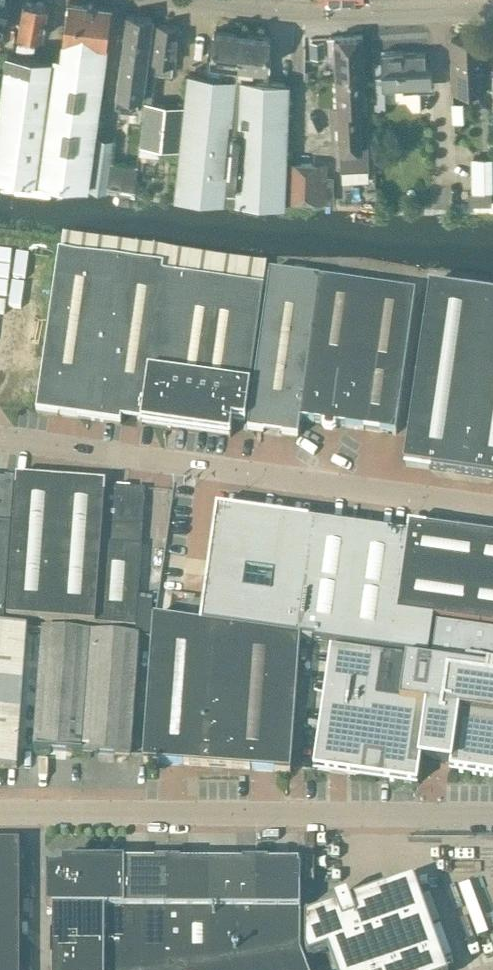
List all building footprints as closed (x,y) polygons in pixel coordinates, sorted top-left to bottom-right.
[(88,187),(93,151),(111,6),(68,0),(61,55),(56,54),(55,59),(33,56),(13,54),(13,53),(7,52),(0,104),(0,177),(88,188),(88,187)] [(2,30),(5,17),(8,0),(0,0),(0,30),(2,30)] [(36,1),(28,0),(24,0),(19,32),(42,35),(47,3),(44,2),(43,0),(37,0),(36,1)] [(136,70),(145,72),(153,18),(128,15),(122,60),(137,63),(136,70)] [(179,27),(157,24),(153,59),(154,59),(153,66),(165,68),(166,61),(174,62),(179,27)] [(209,60),(207,75),(238,79),(239,63),(242,32),(214,29),(211,58),(209,58),(209,60)] [(239,63),(238,79),(265,82),(267,66),(268,58),(270,36),(242,32),(239,63)] [(363,35),(334,36),(335,56),(336,77),(365,75),(363,35)] [(485,90),(483,38),(451,39),(453,91),(485,90)] [(324,39),(310,40),(311,57),(325,56),(324,39)] [(381,58),(374,59),(376,97),(387,96),(386,86),(432,84),(431,67),(426,68),(425,53),(404,54),(404,51),(381,52),(381,58)] [(142,98),(145,72),(136,70),(137,63),(122,60),(115,106),(120,106),(120,109),(132,110),(132,108),(136,109),(138,98),(142,98)] [(314,68),(306,68),(306,77),(314,76),(314,68)] [(177,178),(175,196),(226,200),(238,79),(207,75),(188,73),(185,106),(182,128),(180,149),(180,150),(177,178)] [(365,75),(336,77),(341,164),(341,170),(369,168),(366,107),(365,75)] [(238,79),(226,200),(285,204),(285,200),(286,161),(288,111),(288,100),(289,84),(265,82),(238,79)] [(145,101),(140,145),(160,147),(180,149),(182,128),(163,126),(165,103),(155,102),(145,101)] [(93,151),(88,187),(107,190),(108,186),(134,189),(137,164),(112,161),(109,161),(112,141),(100,139),(98,152),(93,151)] [(491,189),(490,158),(473,158),(474,190),(475,190),(491,189)] [(295,162),(294,200),(313,201),(315,162),(295,162)] [(37,413),(79,419),(91,421),(121,425),(122,420),(142,423),(141,426),(152,427),(169,430),(178,431),(231,438),(233,422),(245,424),(268,264),(63,235),(62,235),(37,413)] [(416,294),(271,274),(249,431),(298,438),(300,422),(396,435),(416,294)] [(404,466),(430,470),(446,473),(456,474),(492,479),(492,297),(430,288),(409,437),(404,466)] [(0,477),(0,623),(2,623),(15,478),(0,477)] [(105,485),(17,479),(6,618),(135,628),(141,547),(139,547),(145,490),(105,487),(105,485)] [(200,627),(300,642),(429,660),(434,622),(492,630),(492,540),(454,535),(442,533),(416,529),(410,528),(409,535),(408,538),(217,511),(201,625),(200,627)] [(144,757),(144,763),(147,763),(159,764),(275,772),(290,773),(291,768),(291,767),(293,740),(300,642),(200,627),(201,625),(153,618),(144,757)] [(0,628),(0,768),(17,769),(27,630),(0,628)] [(492,777),(492,636),(436,629),(431,666),(326,651),(309,769),(413,784),(416,760),(447,764),(446,770),(492,777)] [(43,630),(35,749),(83,753),(91,634),(43,630)] [(91,634),(83,753),(131,756),(139,637),(91,634)] [(20,844),(0,844),(0,969),(19,969),(20,844)] [(48,871),(47,912),(53,912),(53,938),(51,938),(51,964),(53,964),(53,969),(307,969),(301,952),(301,913),(301,871),(299,871),(300,867),(269,867),(269,865),(243,865),(243,866),(181,866),(181,865),(155,865),(155,866),(126,866),(125,865),(63,864),(63,871),(48,871)] [(414,885),(353,907),(350,898),(335,904),(339,913),(309,923),(309,924),(310,954),(312,959),(332,952),(338,969),(445,969),(414,885)]
